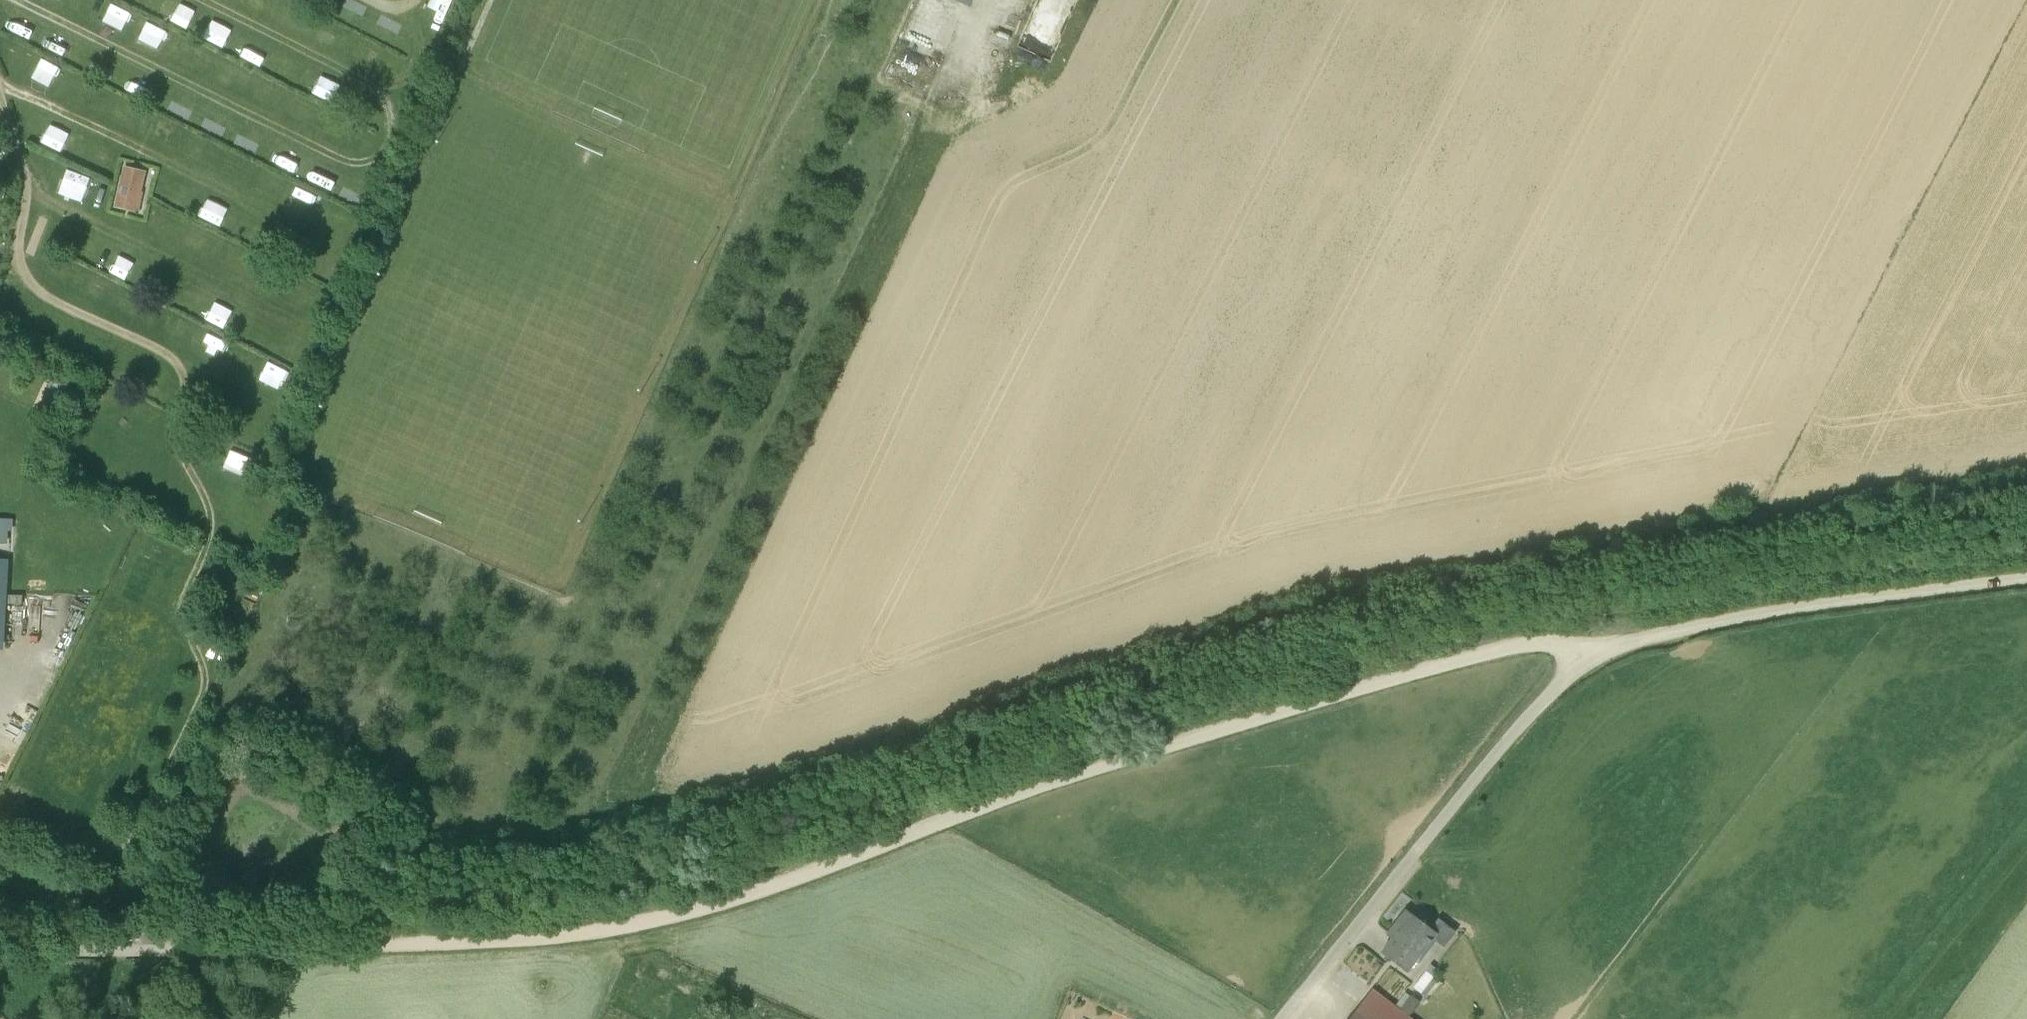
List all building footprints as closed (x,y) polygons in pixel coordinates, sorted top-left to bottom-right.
[(45,56),(36,74),(53,82),(62,64),(45,56)] [(10,160),(3,130),(0,130),(0,158),(10,160)] [(142,191),(146,171),(124,165),(115,206),(139,212),(143,191),(142,191)] [(65,194),(90,203),(99,177),(75,169),(65,194)] [(69,263),(63,279),(76,284),(83,268),(69,263)] [(210,317),(227,325),(235,307),(219,300),(210,317)] [(280,388),(290,368),(272,359),(262,379),(280,388)] [(236,448),(228,462),(240,470),(249,456),(236,448)] [(13,540),(13,516),(0,516),(0,540),(13,540)] [(1400,928),(1381,952),(1397,964),(1407,972),(1432,938),(1444,947),(1455,933),(1438,920),(1431,929),(1422,922),(1406,910),(1395,924),(1400,928)] [(1349,1018),(1413,1018),(1373,988),(1349,1018)]
